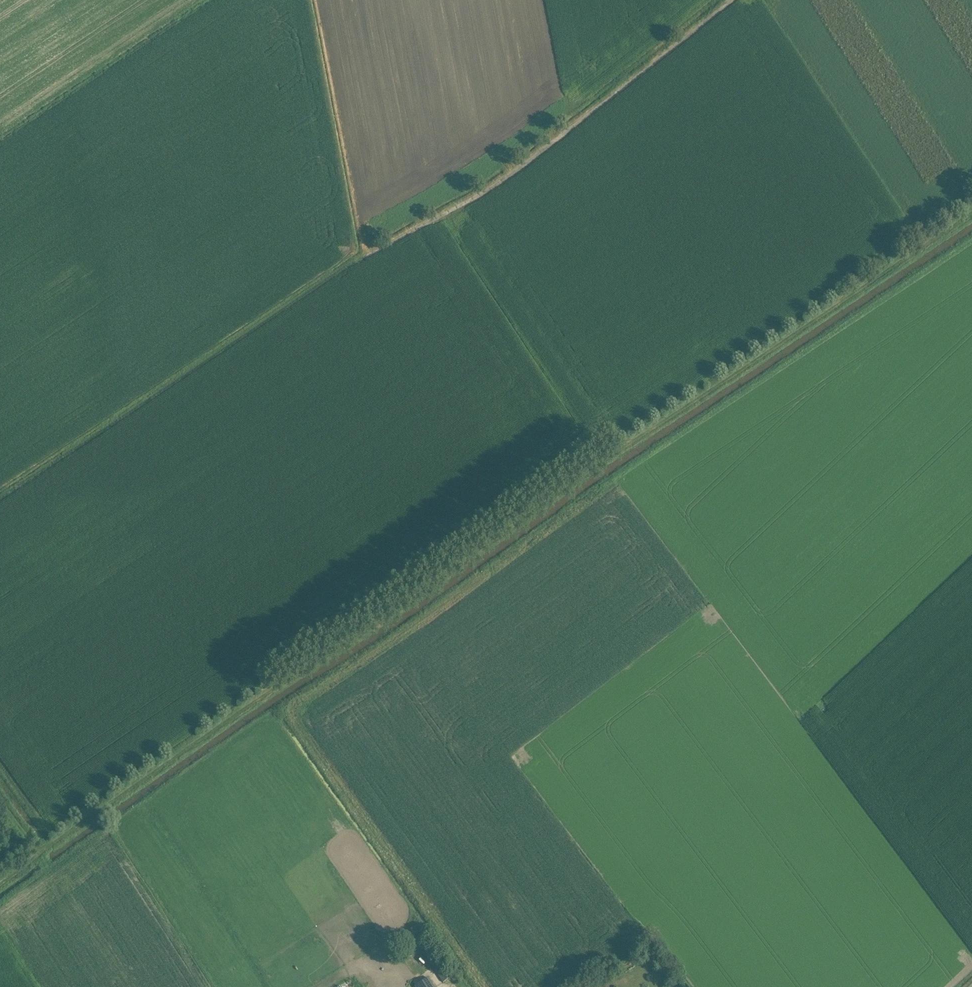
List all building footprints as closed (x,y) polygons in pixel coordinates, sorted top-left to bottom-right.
[(429,978),(416,986),(434,986),(429,978)]
